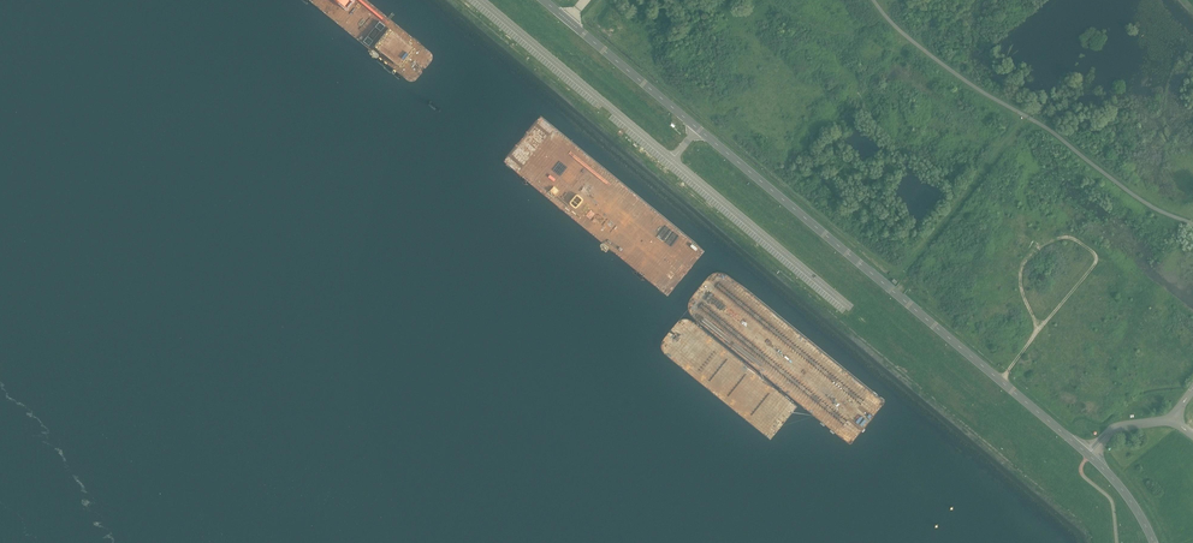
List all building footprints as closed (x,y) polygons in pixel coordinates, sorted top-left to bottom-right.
[(590,4),(588,7),(597,13),(599,10),(590,4)]
